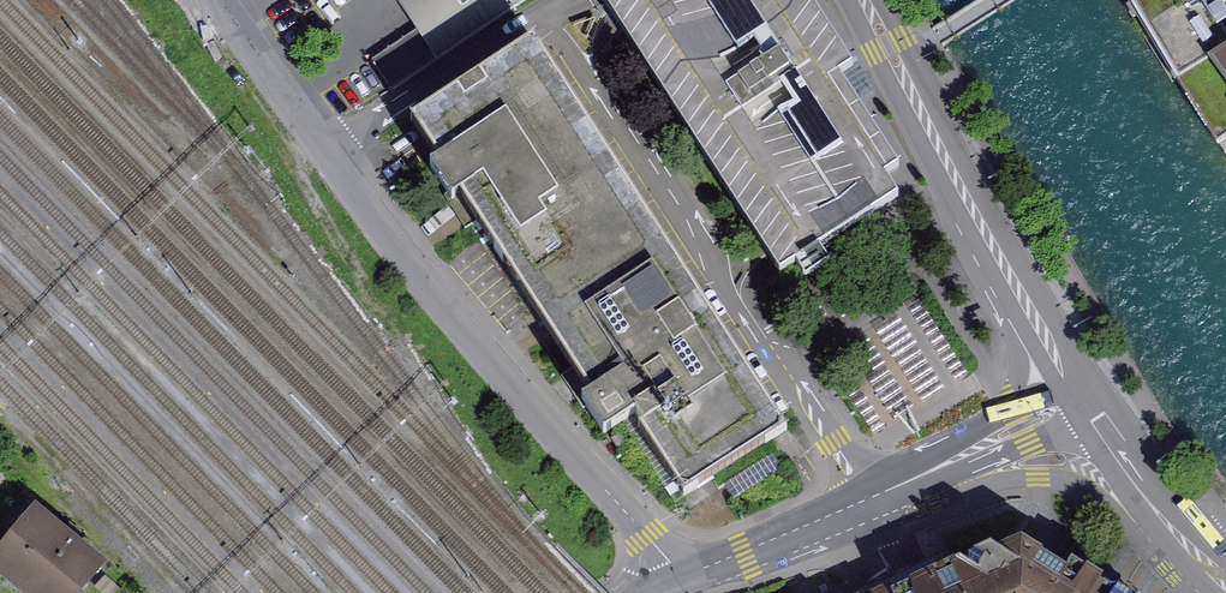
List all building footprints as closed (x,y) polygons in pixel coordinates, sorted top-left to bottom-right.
[(526,0),(397,0),(419,30),(374,60),(393,89),(526,0)] [(616,21),(773,260),(781,272),(794,263),(804,279),(829,263),(819,247),(898,196),(885,176),(898,167),(863,114),(867,111),(851,85),(843,73),(853,67),(809,0),(602,0),(616,21)] [(1181,78),(1225,50),(1225,0),(1129,0),(1127,1),(1177,81),(1181,78)] [(533,41),(411,121),(437,162),(430,167),(452,200),(460,195),(581,381),(589,394),(581,399),(603,433),(635,412),(643,424),(639,427),(684,497),(712,478),(719,489),(773,455),(765,444),(787,430),(533,41)] [(1220,140),(1225,136),(1225,50),(1181,78),(1220,140)] [(1220,140),(1216,143),(1225,156),(1225,136),(1220,140)] [(36,511),(0,554),(0,570),(27,592),(76,592),(100,564),(36,511)] [(954,562),(991,592),(1090,592),(1098,581),(1100,576),(1072,559),(1066,568),(1021,540),(1015,551),(1016,552),(1011,558),(990,545),(954,562)] [(887,592),(991,592),(954,562),(900,587),(887,592)] [(1098,581),(1090,592),(1117,592),(1098,581)]
